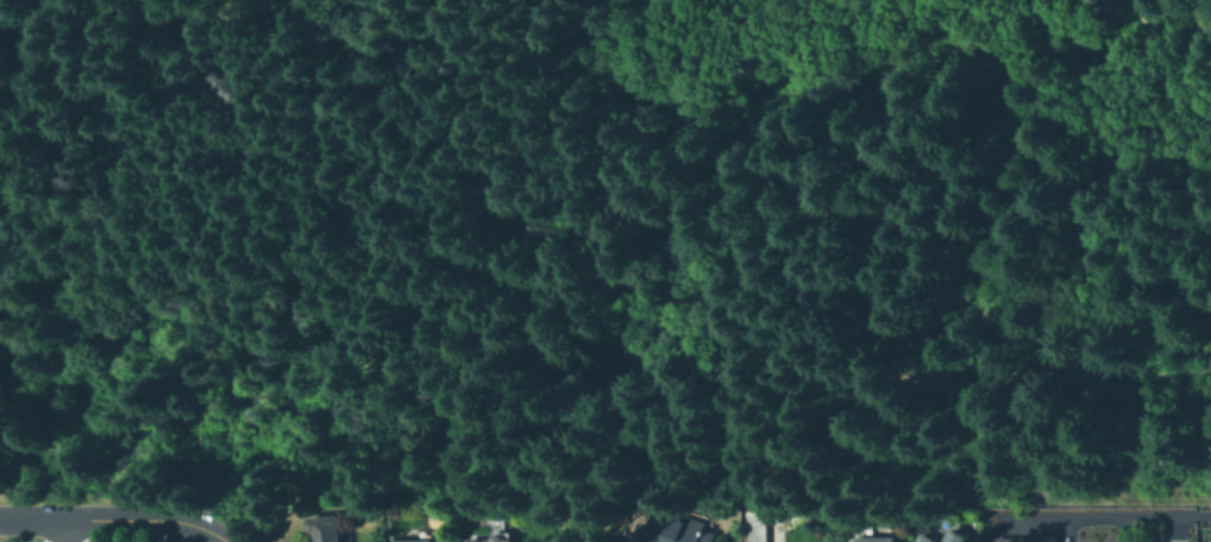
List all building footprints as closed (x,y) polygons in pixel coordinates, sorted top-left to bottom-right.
[(719,534),(715,541),(638,541),(645,524),(652,527),(658,511),(664,513),(665,509),(708,524),(707,529),(719,534)] [(854,519),(842,518),(842,511),(854,512),(854,519)] [(768,512),(769,541),(749,541),(748,512),(768,512)] [(340,516),(343,541),(314,541),(313,535),(308,532),(307,522),(309,519),(340,516)] [(968,538),(967,541),(945,541),(950,530),(968,538)] [(465,532),(465,541),(517,541),(509,541),(509,532),(465,532)] [(924,534),(942,541),(921,541),(924,534)] [(1088,534),(1088,541),(1079,541),(1079,534),(1088,534)]
